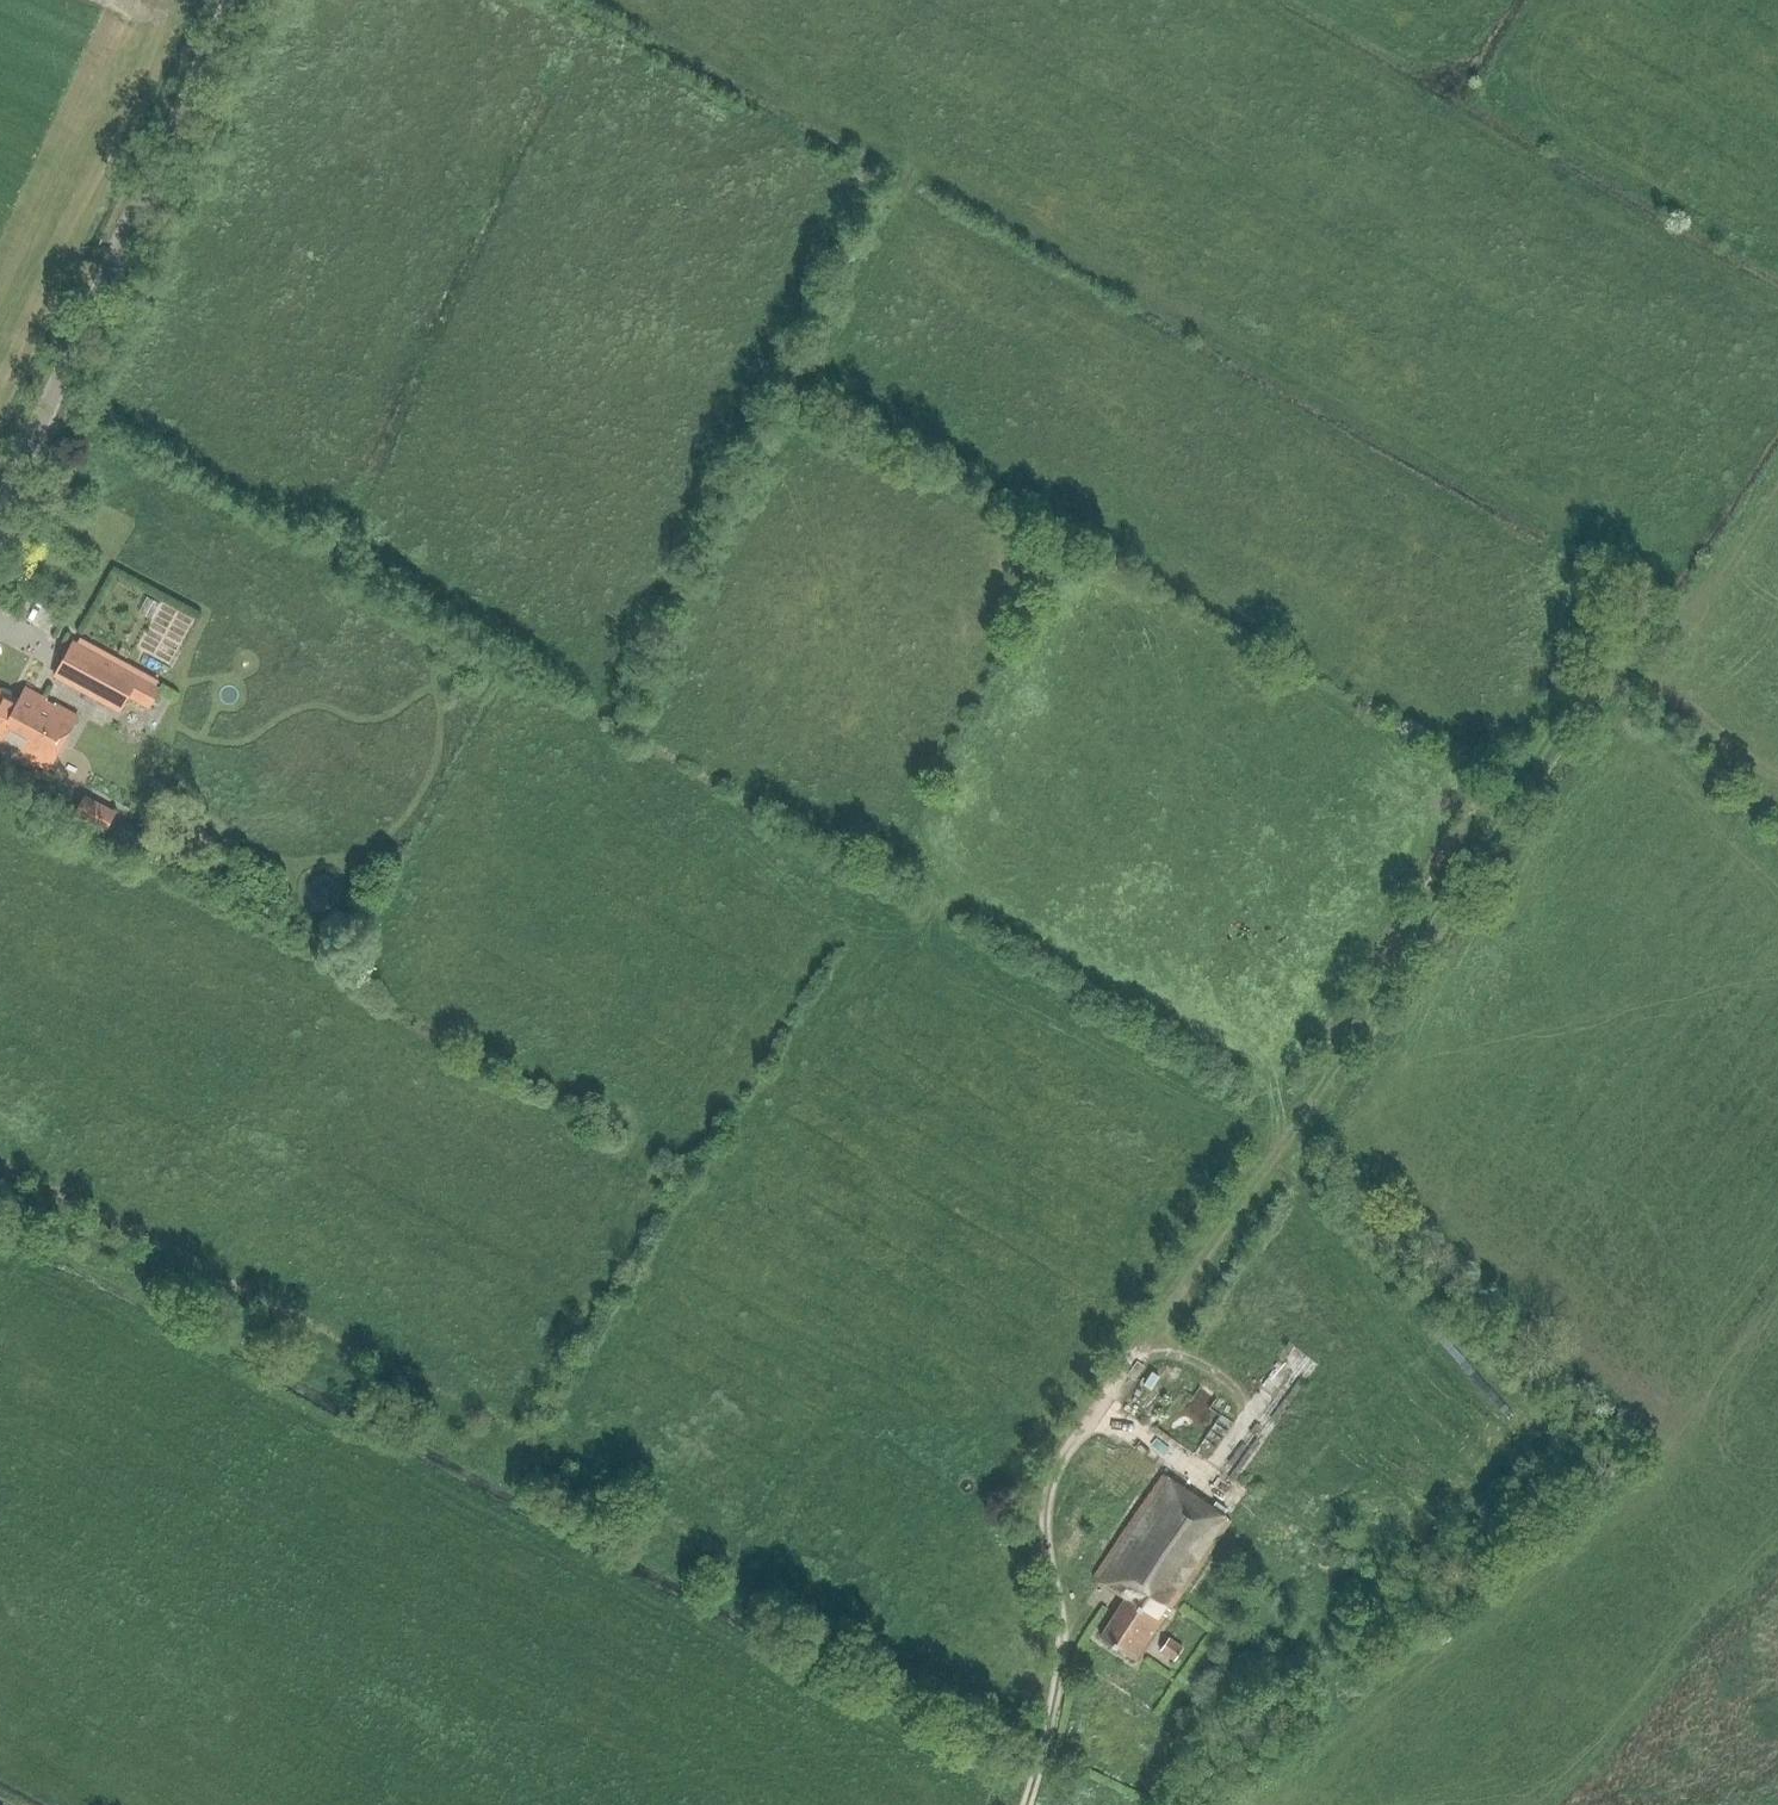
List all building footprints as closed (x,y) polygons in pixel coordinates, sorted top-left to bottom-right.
[(71,641),(53,675),(120,708),(129,692),(150,703),(159,685),(71,641)] [(48,769),(77,715),(24,687),(17,699),(0,690),(0,744),(48,769)] [(118,812),(86,795),(75,815),(107,832),(118,812)] [(1155,1633),(1231,1522),(1162,1476),(1093,1577),(1125,1599),(1099,1636),(1134,1660),(1154,1632),(1155,1633)] [(1169,1638),(1161,1652),(1175,1660),(1184,1647),(1169,1638)]
